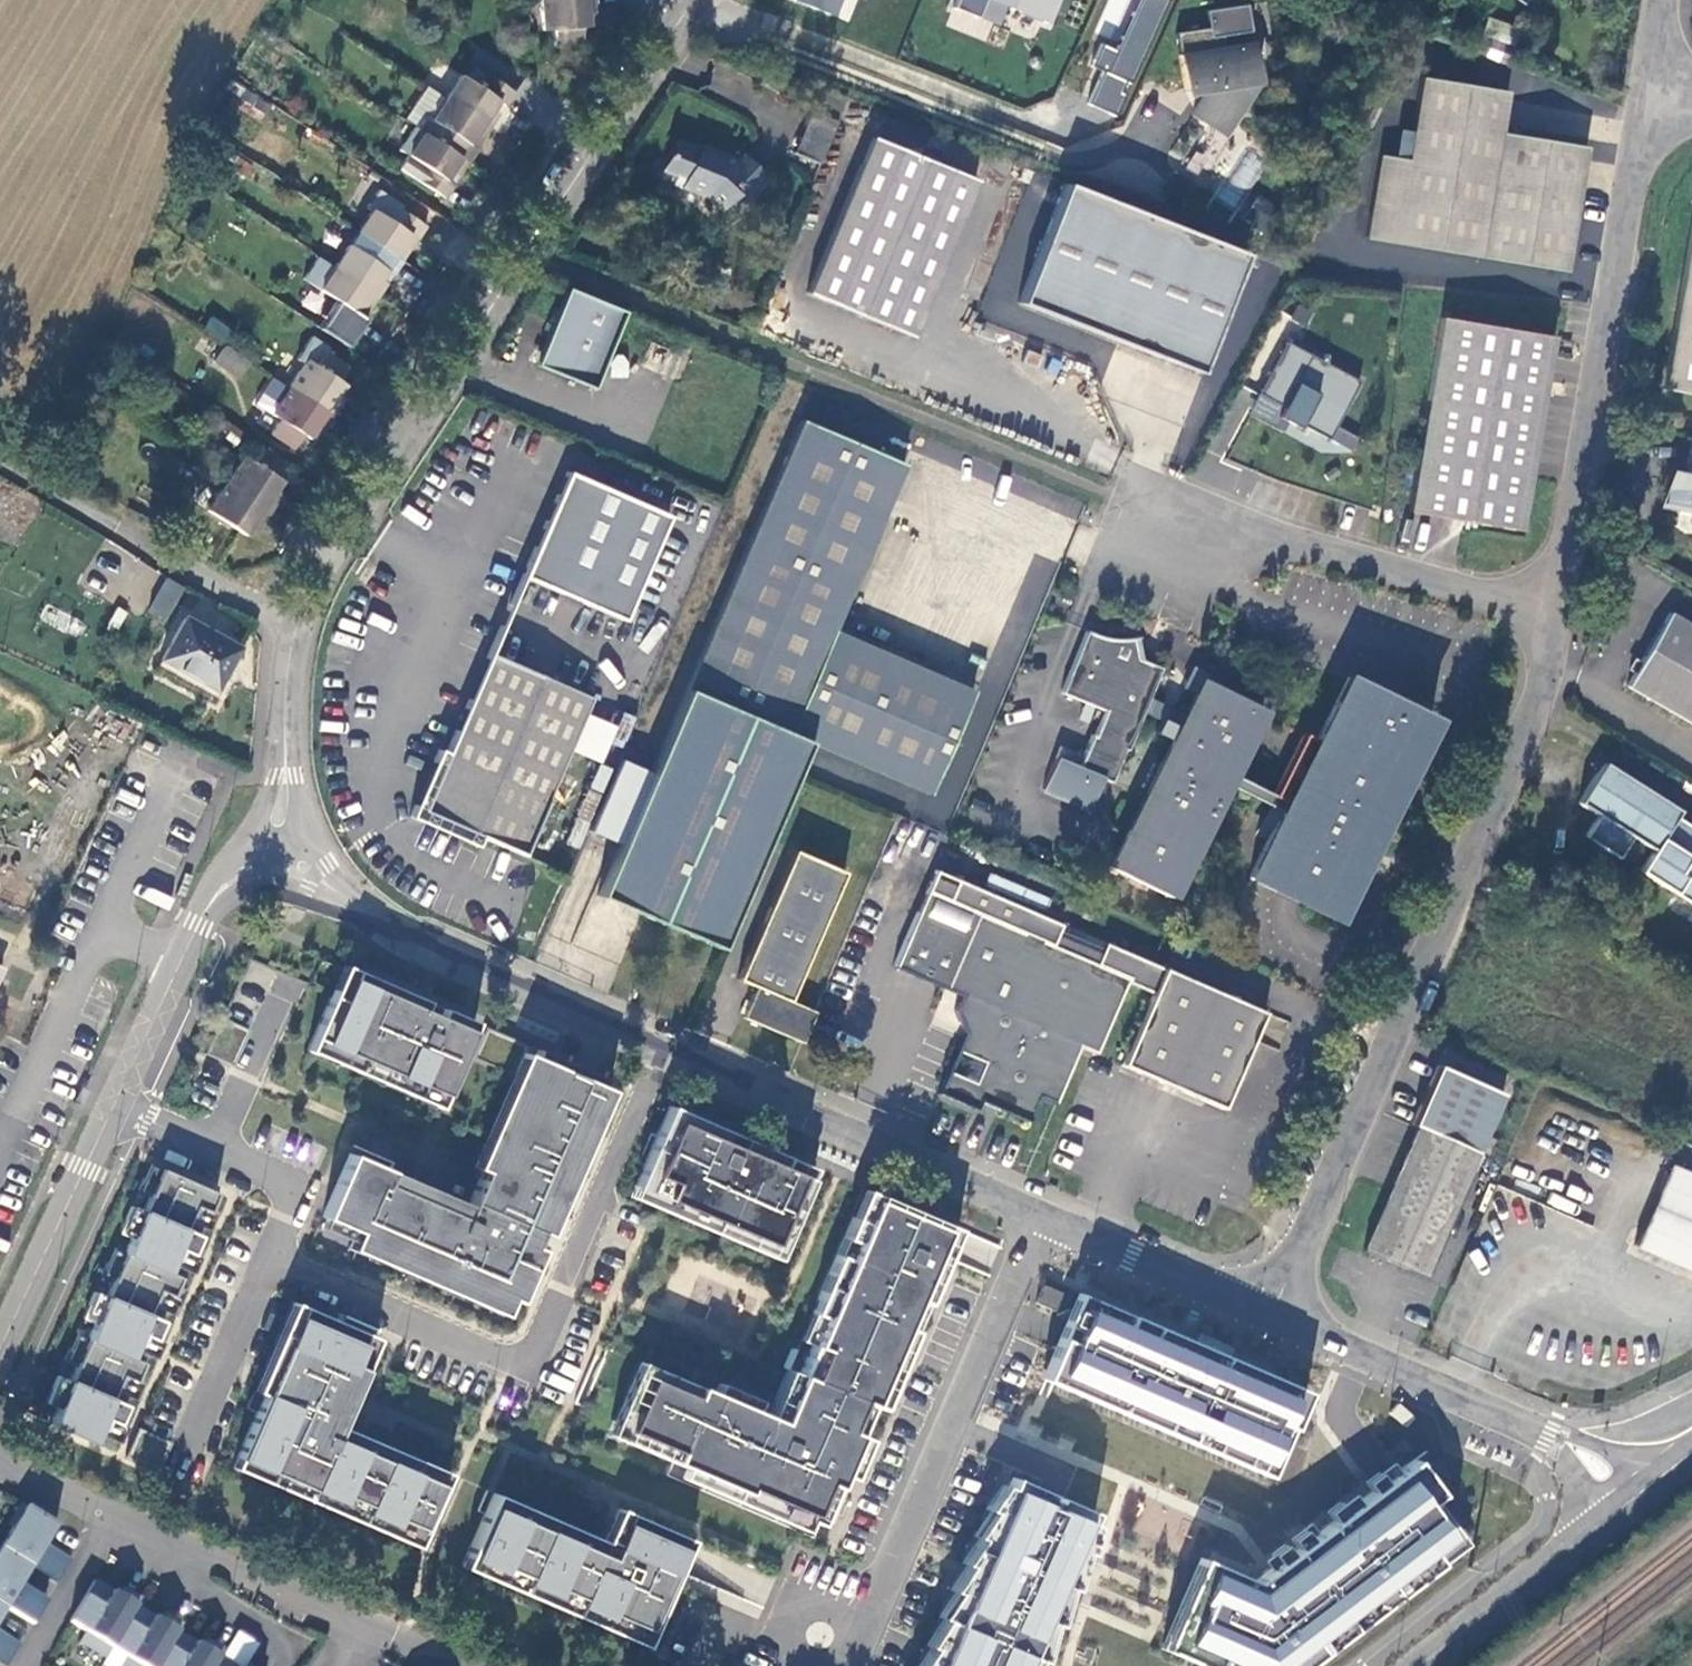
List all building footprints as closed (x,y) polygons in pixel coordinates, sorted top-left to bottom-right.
[(594,0),(542,0),(545,30),(554,30),(556,48),(583,44),(582,27),(589,26),(588,8),(595,8),(594,0)] [(849,21),(857,0),(794,0),(849,21)] [(1081,35),(1124,54),(1148,0),(1097,0),(1081,35)] [(1221,5),(1266,20),(1272,2),(1266,0),(1223,0),(1221,5)] [(1475,52),(1504,64),(1511,45),(1483,34),(1475,52)] [(1257,42),(1184,53),(1189,86),(1200,84),(1208,95),(1198,117),(1213,124),(1236,120),(1240,99),(1252,77),(1262,75),(1257,42)] [(461,74),(446,97),(490,126),(499,114),(492,109),(498,101),(504,106),(513,92),(484,73),(476,85),(461,74)] [(1367,242),(1566,277),(1589,151),(1503,135),(1509,96),(1425,82),(1409,165),(1381,162),(1367,242)] [(490,126),(446,97),(432,118),(423,113),(414,127),(467,162),(477,148),(470,143),(474,136),(481,140),(490,126)] [(829,123),(806,114),(790,151),(813,161),(829,123)] [(467,162),(414,127),(400,149),(412,157),(404,170),(444,197),(454,183),(446,179),(452,170),(459,175),(467,162)] [(971,179),(872,135),(807,291),(905,331),(971,179)] [(660,166),(675,172),(682,175),(680,184),(704,194),(720,208),(727,201),(738,211),(750,199),(744,194),(763,173),(744,154),(737,159),(696,143),(694,147),(671,138),(660,166)] [(682,175),(675,172),(672,181),(680,184),(682,175)] [(1247,251),(1070,183),(1023,302),(1200,371),(1247,251)] [(406,193),(398,207),(426,225),(434,212),(406,193)] [(371,210),(358,232),(374,243),(402,261),(411,248),(404,244),(410,235),(417,239),(426,225),(398,207),(389,222),(371,210)] [(1665,390),(1691,395),(1691,236),(1665,390)] [(349,245),(334,267),(380,296),(389,283),(381,278),(387,269),(393,275),(402,261),(374,243),(367,255),(349,245)] [(380,296),(334,267),(320,289),(336,299),(328,313),(356,333),(366,318),(358,314),(364,306),(371,310),(380,296)] [(592,383),(623,306),(568,282),(536,360),(592,383)] [(212,316),(204,328),(229,345),(237,332),(212,316)] [(1519,533),(1552,340),(1441,320),(1408,513),(1519,533)] [(1328,439),(1360,381),(1286,341),(1258,393),(1283,407),(1296,383),(1316,393),(1299,424),(1328,439)] [(251,362),(226,345),(215,362),(240,378),(251,362)] [(307,360),(290,387),(334,416),(342,404),(336,400),(345,385),(340,382),(348,369),(324,353),(315,366),(307,360)] [(334,416),(290,387),(274,377),(256,404),(281,421),(272,434),(295,449),(304,436),(309,441),(319,425),(325,429),(334,416)] [(909,462),(801,415),(684,687),(808,742),(932,797),(976,697),(835,635),(909,462)] [(1358,440),(1346,433),(1340,444),(1352,451),(1358,440)] [(1685,480),(1666,476),(1660,503),(1679,506),(1678,511),(1691,514),(1691,442),(1685,480)] [(227,483),(271,512),(279,500),(273,495),(283,481),(277,477),(286,464),(263,448),(253,461),(244,456),(227,483)] [(669,513),(567,469),(523,575),(626,616),(669,513)] [(261,524),(271,512),(227,483),(208,511),(245,536),(256,521),(261,524)] [(194,592),(168,578),(161,591),(187,604),(194,592)] [(1672,611),(1629,686),(1691,723),(1691,623),(1672,611)] [(240,646),(184,616),(162,658),(215,688),(240,646)] [(1092,736),(1083,757),(1060,748),(1043,791),(1090,811),(1103,780),(1111,784),(1126,748),(1129,749),(1144,712),(1147,703),(1162,668),(1139,658),(1136,637),(1127,639),(1118,640),(1109,639),(1100,637),(1088,631),(1064,690),(1105,709),(1095,737),(1092,736)] [(521,854),(592,696),(490,651),(447,748),(434,755),(412,804),(412,809),(414,815),(417,819),(422,822),(461,837),(471,838),(477,835),(521,854)] [(1184,721),(1147,703),(1144,712),(1180,730),(1111,870),(1169,898),(1261,710),(1210,685),(1212,682),(1200,676),(1188,686),(1196,696),(1184,721)] [(1363,846),(1365,842),(1370,845),(1431,719),(1348,678),(1317,742),(1304,735),(1269,807),(1282,814),(1249,879),(1333,919),(1358,868),(1354,866),(1356,862),(1352,860),(1359,845),(1363,846)] [(808,742),(684,687),(595,893),(720,947),(808,742)] [(623,713),(613,744),(624,747),(633,716),(623,713)] [(1604,763),(1579,802),(1595,812),(1582,834),(1617,858),(1632,835),(1650,847),(1637,870),(1691,905),(1691,830),(1675,819),(1679,811),(1604,763)] [(744,1017),(801,1041),(813,1013),(787,1002),(845,872),(792,850),(737,978),(756,986),(744,1017)] [(935,869),(893,966),(961,994),(957,1010),(965,1031),(956,1049),(982,1060),(974,1082),(948,1071),(939,1090),(973,1107),(978,1097),(1027,1120),(1038,1096),(1053,1104),(1080,1045),(1095,1052),(1126,981),(1151,993),(1121,1064),(1223,1108),(1265,1011),(935,869)] [(167,909),(173,898),(148,885),(142,896),(167,909)] [(344,961),(307,1046),(436,1102),(473,1018),(442,1004),(439,1011),(422,1004),(425,997),(344,961)] [(1280,1043),(1288,1020),(1269,1014),(1262,1036),(1280,1043)] [(469,1200),(348,1149),(322,1213),(355,1227),(346,1247),(501,1313),(509,1294),(519,1298),(541,1244),(533,1240),(538,1229),(548,1233),(610,1084),(523,1047),(475,1162),(483,1165),(469,1200)] [(1416,1126),(1385,1199),(1447,1224),(1501,1094),(1433,1065),(1410,1123),(1416,1126)] [(818,1169),(670,1107),(631,1199),(779,1261),(818,1169)] [(144,1361),(130,1355),(134,1347),(140,1332),(154,1338),(162,1319),(149,1313),(152,1305),(159,1289),(183,1299),(187,1289),(178,1285),(182,1276),(168,1270),(171,1262),(178,1247),(192,1253),(200,1234),(187,1228),(190,1220),(197,1205),(211,1211),(219,1192),(152,1162),(140,1189),(151,1195),(145,1210),(133,1205),(121,1232),(133,1237),(126,1251),(114,1246),(102,1274),(114,1279),(107,1295),(96,1290),(83,1317),(95,1322),(88,1336),(76,1331),(64,1359),(76,1364),(69,1379),(58,1374),(46,1401),(57,1405),(50,1422),(92,1441),(96,1431),(103,1416),(116,1422),(125,1403),(111,1397),(115,1389),(122,1374),(135,1380),(144,1361)] [(1668,1165),(1634,1247),(1691,1271),(1691,1175),(1668,1165)] [(956,1227),(870,1191),(776,1417),(645,1362),(613,1440),(688,1471),(685,1480),(811,1532),(815,1522),(831,1528),(956,1227)] [(1447,1224),(1385,1199),(1364,1250),(1425,1276),(1447,1224)] [(211,1211),(197,1205),(190,1220),(211,1230),(219,1213),(211,1211)] [(192,1253),(178,1247),(171,1262),(192,1272),(200,1255),(192,1253)] [(1445,1284),(1458,1255),(1444,1249),(1430,1278),(1445,1284)] [(1061,1292),(1044,1285),(1037,1302),(1054,1309),(1061,1292)] [(183,1299),(159,1289),(152,1305),(176,1315),(183,1299)] [(1081,1293),(1044,1378),(1279,1479),(1316,1394),(1081,1293)] [(301,1305),(292,1301),(253,1390),(262,1394),(301,1305)] [(236,1456),(420,1537),(448,1473),(416,1459),(411,1471),(332,1437),(338,1425),(376,1337),(301,1305),(236,1456)] [(154,1338),(140,1332),(134,1347),(154,1357),(162,1340),(154,1338)] [(143,1382),(135,1380),(122,1374),(115,1389),(136,1399),(143,1382)] [(124,1424),(116,1422),(103,1416),(96,1431),(117,1441),(124,1424)] [(416,1459),(338,1425),(332,1437),(411,1471),(416,1459)] [(231,1466),(416,1547),(420,1537),(236,1456),(231,1466)] [(1202,1556),(1163,1649),(1202,1665),(1315,1665),(1474,1545),(1414,1472),(1265,1582),(1202,1556)] [(1012,1476),(929,1665),(1041,1665),(1106,1517),(1012,1476)] [(648,1636),(690,1540),(617,1508),(602,1542),(613,1547),(608,1558),(519,1519),(525,1507),(493,1493),(465,1556),(648,1636)] [(12,1503),(0,1523),(0,1524),(5,1527),(0,1536),(0,1607),(49,1525),(12,1503)] [(519,1519),(608,1558),(613,1547),(602,1542),(603,1541),(525,1507),(519,1519)] [(465,1556),(461,1566),(644,1646),(648,1636),(465,1556)] [(27,1582),(50,1593),(56,1580),(34,1570),(27,1582)] [(87,1580),(62,1622),(78,1632),(71,1642),(98,1658),(104,1647),(120,1657),(114,1665),(230,1665),(212,1655),(217,1647),(199,1636),(194,1644),(170,1630),(175,1622),(157,1612),(152,1620),(129,1606),(133,1598),(116,1587),(111,1595),(87,1580)]
